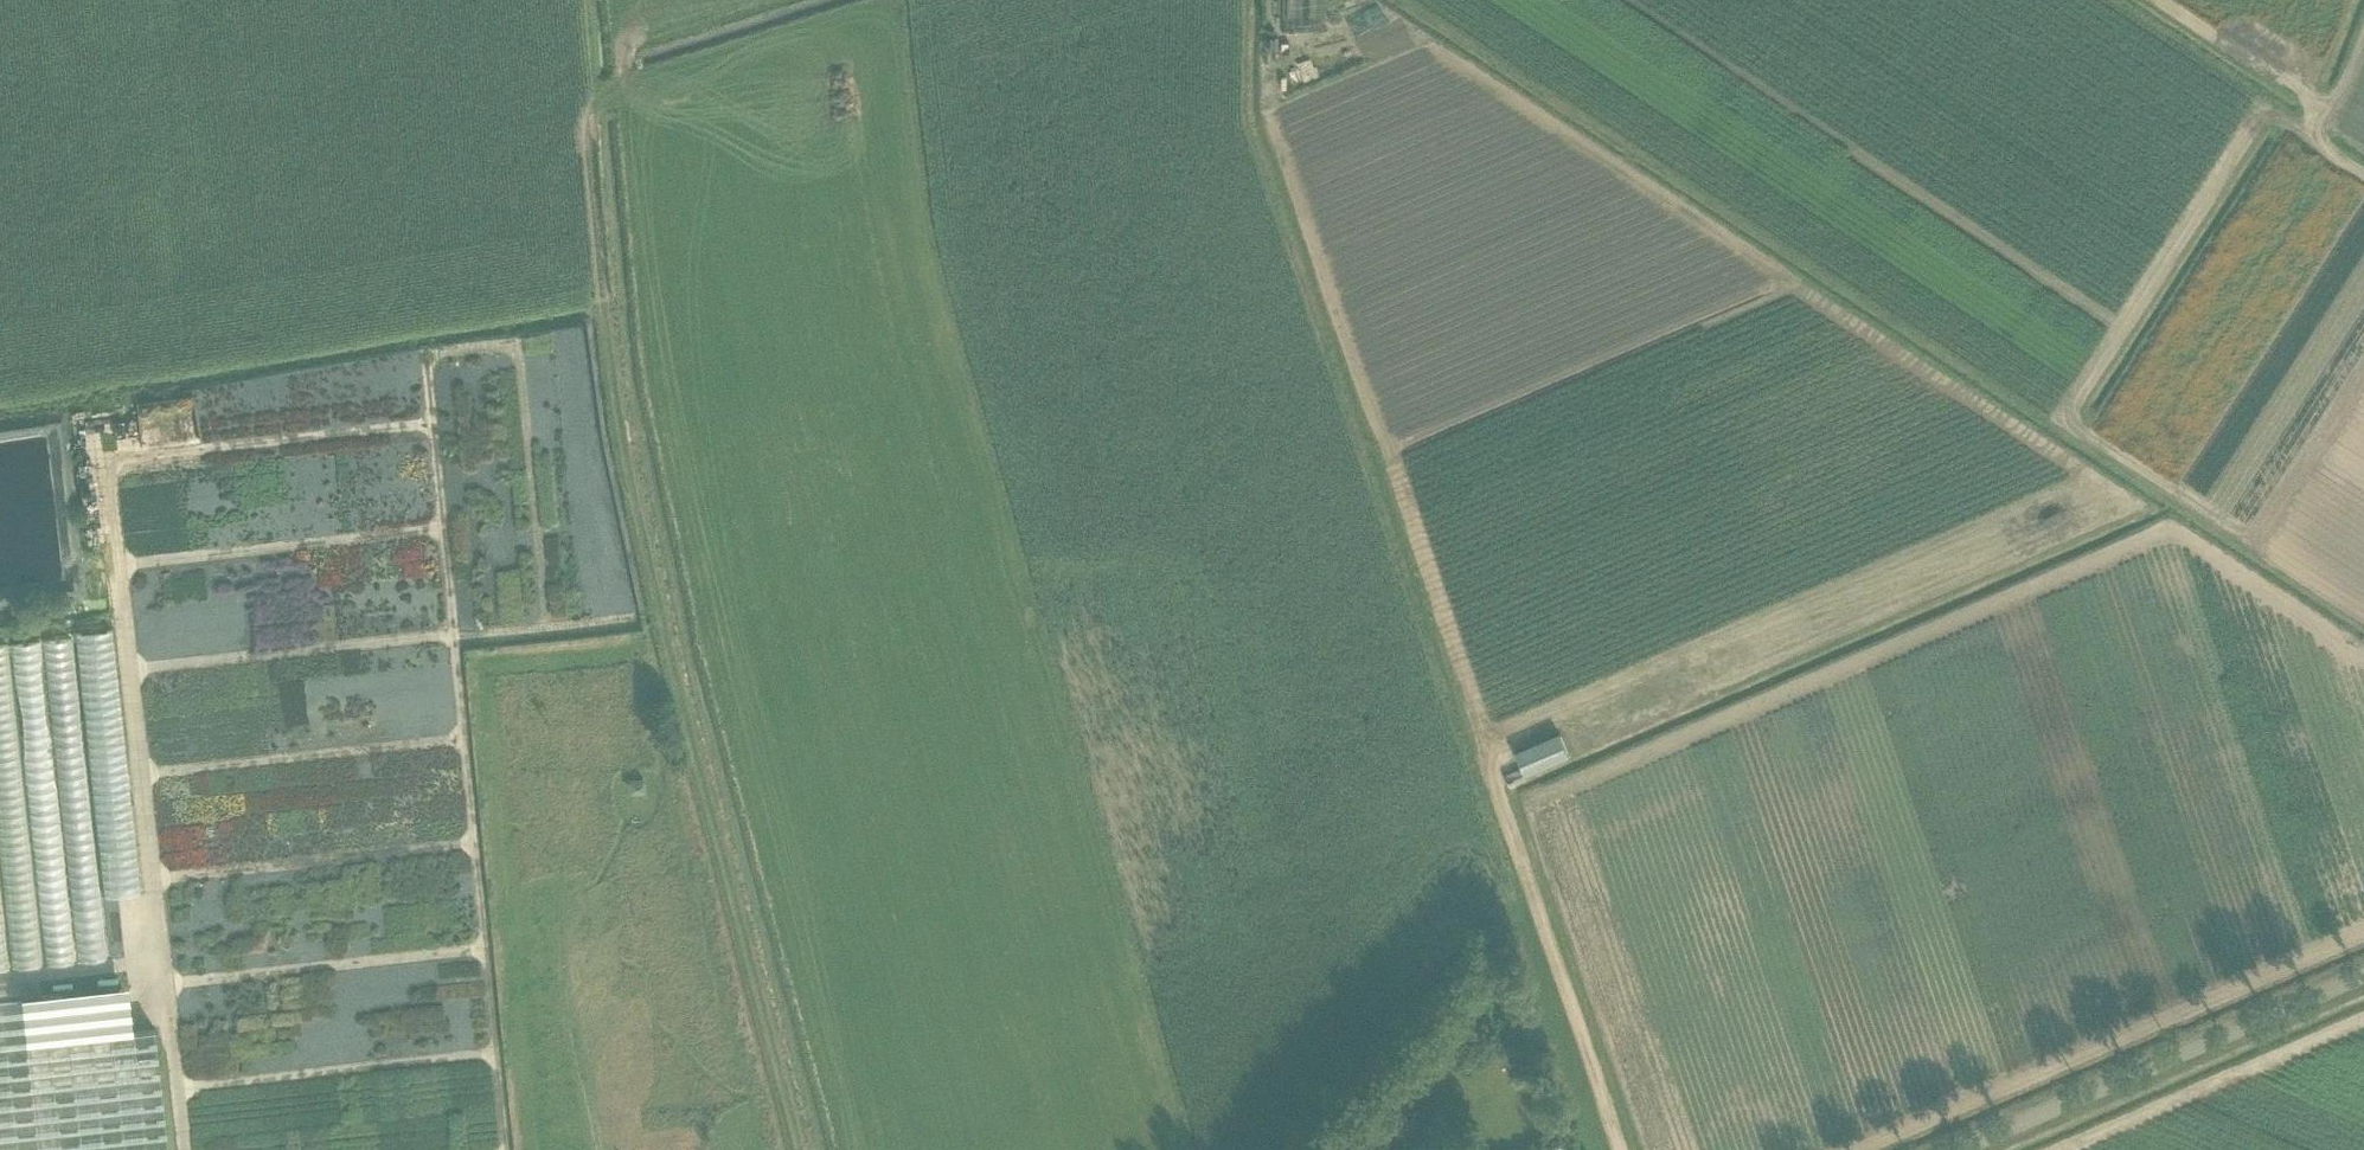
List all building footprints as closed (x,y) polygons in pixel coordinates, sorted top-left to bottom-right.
[(1298,0),(1278,0),(1277,13),(1306,15),(1307,1),(1298,0)] [(1559,732),(1514,751),(1524,775),(1569,756),(1559,732)] [(643,780),(629,781),(629,793),(643,793),(643,780)] [(8,890),(9,963),(47,962),(47,889),(8,890)] [(0,1046),(0,1149),(168,1149),(154,1029),(0,1046)]
